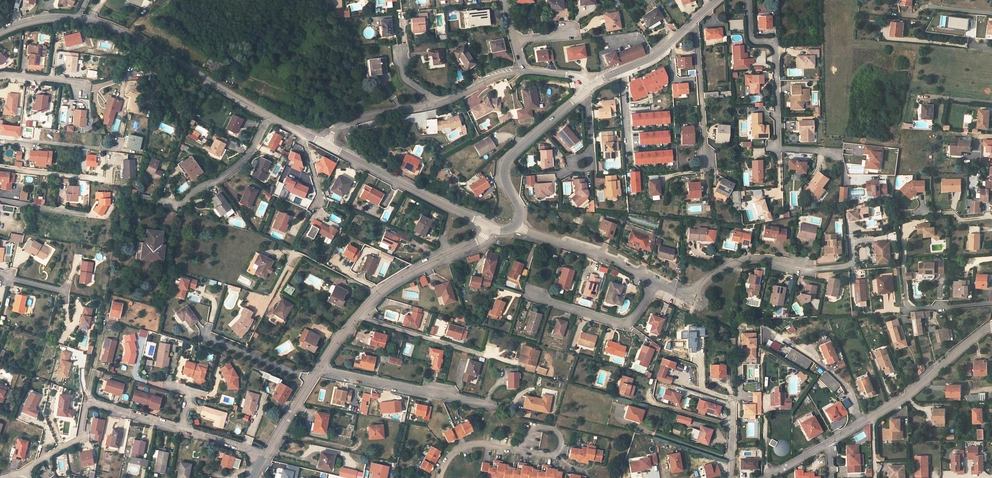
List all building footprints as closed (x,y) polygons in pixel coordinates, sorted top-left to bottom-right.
[(563,8),(562,0),(547,0),(548,10),(556,10),(556,8),(563,8)] [(642,16),(644,19),(645,21),(646,23),(648,22),(650,25),(658,20),(662,17),(656,8),(642,16)] [(467,10),(467,16),(469,16),(470,25),(489,23),(488,11),(476,12),(476,10),(467,10)] [(618,12),(605,14),(607,30),(620,28),(618,12)] [(758,17),(759,28),(771,28),(771,16),(758,17)] [(413,32),(424,31),(423,18),(420,18),(412,19),(413,32)] [(382,26),(379,26),(380,39),(392,38),(392,36),(392,35),(391,19),(381,20),(382,26)] [(744,29),(743,19),(729,20),(730,30),(744,29)] [(660,23),(658,20),(650,25),(652,28),(660,23)] [(903,37),(904,23),(900,23),(900,20),(892,20),(892,29),(891,29),(890,36),(903,37)] [(705,30),(705,39),(722,37),(721,28),(705,30)] [(66,37),(65,37),(68,47),(83,43),(80,33),(72,35),(66,37)] [(489,41),(491,51),(496,50),(496,51),(502,50),(501,48),(504,48),(502,39),(489,41)] [(112,51),(112,41),(98,40),(97,49),(112,51)] [(615,63),(616,66),(619,64),(644,54),(640,44),(615,54),(614,51),(604,55),(608,65),(615,63)] [(743,45),(733,46),(734,64),(736,64),(749,63),(753,62),(753,58),(748,59),(744,59),(744,53),(743,45)] [(41,48),(32,46),(31,55),(29,64),(39,65),(41,48)] [(463,46),(454,52),(457,58),(459,57),(466,68),(474,62),(463,46)] [(566,49),(568,58),(575,57),(575,59),(585,57),(583,46),(566,49)] [(443,49),(428,51),(429,55),(432,55),(433,64),(445,63),(443,49)] [(552,50),(546,51),(546,50),(535,51),(537,61),(544,60),(547,59),(548,61),(553,60),(552,50)] [(807,56),(797,56),(797,65),(814,65),(814,57),(819,56),(819,50),(807,50),(807,56)] [(79,54),(70,53),(69,56),(68,64),(67,64),(66,72),(77,73),(79,54)] [(677,68),(691,67),(690,57),(686,57),(686,56),(683,56),(683,58),(677,58),(677,68)] [(756,56),(756,65),(766,65),(765,56),(756,56)] [(387,73),(385,57),(366,59),(368,77),(373,76),(373,77),(373,78),(375,79),(377,79),(377,74),(387,73)] [(667,83),(666,76),(662,68),(643,76),(644,79),(641,80),(640,78),(629,82),(629,92),(632,97),(636,96),(637,98),(647,94),(646,92),(650,90),(651,93),(661,88),(660,85),(667,83)] [(87,76),(97,78),(98,70),(88,69),(87,76)] [(761,74),(750,74),(751,79),(751,82),(748,83),(748,84),(748,92),(757,92),(757,82),(762,82),(761,74)] [(678,97),(678,94),(688,93),(687,83),(672,84),(672,97),(678,97)] [(800,85),(791,86),(791,94),(792,94),(792,97),(791,99),(790,99),(790,109),(800,109),(799,104),(801,104),(801,100),(809,100),(809,89),(800,89),(800,85)] [(535,87),(522,89),(525,109),(531,108),(538,107),(535,87)] [(7,106),(6,114),(16,115),(19,95),(9,93),(7,106)] [(36,109),(36,110),(47,111),(49,96),(38,95),(36,105),(36,109)] [(120,101),(111,98),(107,109),(106,109),(104,116),(114,119),(116,112),(120,101)] [(471,109),(476,118),(485,114),(484,112),(492,108),(492,107),(496,107),(496,104),(497,99),(488,98),(488,100),(480,104),(471,109)] [(603,108),(602,109),(598,109),(599,118),(610,117),(610,111),(615,111),(614,104),(613,104),(613,100),(603,101),(603,108)] [(484,112),(485,114),(492,110),(500,111),(500,104),(496,104),(496,107),(492,107),(492,108),(484,112)] [(923,118),(933,119),(934,105),(923,105),(923,118)] [(531,108),(525,109),(517,111),(518,120),(532,117),(531,108)] [(77,110),(75,125),(86,126),(87,111),(77,110)] [(980,110),(978,128),(988,129),(990,111),(980,110)] [(669,123),(668,111),(631,114),(632,125),(669,123)] [(758,123),(758,112),(750,112),(751,134),(754,134),(757,134),(757,136),(767,136),(766,126),(761,126),(761,124),(760,123),(758,123)] [(502,123),(510,119),(507,114),(499,118),(502,123)] [(226,129),(229,130),(233,132),(236,134),(243,119),(233,115),(226,129)] [(448,121),(437,121),(438,130),(443,129),(443,131),(444,132),(445,133),(448,133),(449,133),(450,132),(451,130),(451,129),(461,125),(457,116),(447,119),(448,121)] [(438,130),(437,121),(437,119),(424,120),(425,135),(438,134),(438,130)] [(813,121),(797,121),(797,130),(799,130),(803,130),(804,141),(814,141),(813,121)] [(718,125),(717,133),(718,133),(718,140),(716,140),(716,143),(727,144),(729,126),(718,125)] [(557,133),(564,141),(566,140),(571,146),(578,140),(566,126),(557,133)] [(691,141),(694,141),(692,127),(681,127),(682,143),(692,143),(691,141)] [(606,151),(607,158),(615,158),(615,151),(618,150),(616,130),(601,131),(602,143),(604,143),(604,152),(606,151)] [(640,144),(669,142),(669,131),(639,133),(640,144)] [(275,133),(268,146),(272,148),(274,145),(276,146),(277,143),(279,140),(280,140),(282,136),(275,133)] [(215,139),(224,144),(226,139),(215,134),(213,138),(215,139)] [(129,135),(126,147),(139,150),(142,138),(129,135)] [(475,145),(479,153),(485,150),(486,152),(495,146),(490,137),(475,145)] [(951,153),(962,154),(962,151),(971,151),(972,141),(961,140),(961,138),(953,138),(953,143),(952,143),(951,153)] [(209,151),(218,156),(224,144),(215,139),(209,151)] [(420,157),(424,148),(416,144),(412,154),(420,157)] [(880,169),(883,147),(866,145),(865,153),(872,154),(871,161),(869,161),(868,168),(880,169)] [(541,167),(550,166),(549,158),(551,158),(551,150),(548,150),(547,146),(540,146),(541,167)] [(672,161),(671,150),(634,153),(634,164),(672,161)] [(45,162),(45,164),(50,164),(52,152),(47,151),(47,152),(37,151),(37,152),(31,151),(30,160),(36,161),(45,162)] [(302,167),(299,155),(290,151),(287,158),(294,161),(291,168),(300,172),(302,167)] [(87,153),(86,165),(97,166),(98,154),(87,153)] [(403,170),(417,177),(422,168),(417,166),(419,161),(406,154),(400,166),(403,168),(403,170)] [(329,176),(336,163),(323,156),(320,163),(316,164),(317,168),(317,169),(318,173),(323,172),(329,176)] [(183,162),(183,163),(186,167),(184,168),(187,172),(192,179),(202,172),(191,157),(183,162)] [(264,173),(270,161),(261,157),(255,169),(253,173),(259,177),(258,178),(263,181),(267,174),(264,173)] [(155,171),(155,169),(159,161),(152,158),(145,173),(159,179),(162,172),(158,171),(158,172),(155,171)] [(761,158),(751,158),(752,176),(753,176),(753,180),(761,179),(761,175),(762,175),(761,158)] [(125,170),(125,178),(135,177),(134,160),(124,161),(124,170),(125,170)] [(806,161),(800,161),(800,160),(789,160),(789,171),(805,172),(806,161)] [(183,163),(183,162),(182,161),(177,164),(184,174),(187,172),(184,168),(181,164),(183,163)] [(811,184),(809,188),(814,192),(812,194),(818,198),(825,189),(823,188),(830,179),(820,171),(813,180),(814,182),(813,183),(811,184)] [(2,182),(2,189),(10,190),(11,182),(8,182),(9,173),(0,172),(0,181),(2,182)] [(638,172),(629,172),(631,192),(640,191),(638,172)] [(615,175),(606,176),(606,184),(607,190),(608,190),(608,195),(609,200),(616,199),(616,195),(621,194),(621,188),(619,188),(619,181),(616,181),(615,175)] [(331,190),(342,196),(350,182),(338,176),(331,190)] [(469,186),(474,194),(481,190),(482,190),(489,186),(484,177),(469,186)] [(587,195),(587,191),(586,183),(585,183),(584,178),(573,179),(573,184),(575,184),(576,194),(571,198),(578,206),(587,198),(587,195)] [(711,189),(712,197),(725,203),(733,184),(722,178),(717,188),(711,189)] [(659,179),(658,179),(649,180),(650,195),(660,194),(659,179)] [(874,190),(874,195),(889,194),(888,179),(868,180),(868,191),(874,190)] [(942,180),(942,189),(951,189),(951,191),(960,191),(960,179),(942,180)] [(308,188),(297,183),(290,180),(287,185),(285,189),(288,191),(292,192),(304,197),(308,188)] [(287,185),(284,184),(278,181),(272,194),(285,200),(288,191),(285,189),(287,185)] [(901,189),(906,194),(908,192),(912,197),(915,194),(915,193),(917,191),(919,192),(925,191),(925,181),(913,181),(910,185),(908,183),(901,189)] [(699,182),(688,183),(689,198),(700,197),(699,182)] [(544,194),(546,194),(553,194),(552,183),(534,184),(535,197),(544,196),(544,194)] [(187,184),(177,187),(179,192),(189,189),(187,184)] [(79,187),(68,186),(67,200),(77,201),(79,187)] [(250,207),(257,190),(248,186),(242,198),(243,199),(241,203),(250,207)] [(367,197),(379,203),(384,195),(367,186),(365,189),(364,189),(359,197),(365,200),(366,199),(367,197)] [(850,186),(841,186),(841,200),(850,200),(850,186)] [(272,196),(266,190),(262,194),(269,199),(272,196)] [(989,202),(989,201),(989,195),(989,192),(989,190),(986,190),(982,190),(981,200),(986,201),(986,202),(989,202)] [(740,195),(739,191),(732,191),(734,210),(741,210),(740,207),(740,202),(740,198),(740,195)] [(106,199),(106,193),(96,192),(96,199),(98,199),(102,199),(102,205),(98,205),(93,211),(102,216),(108,205),(110,205),(110,199),(106,199)] [(220,217),(223,214),(225,212),(228,216),(234,212),(220,193),(212,198),(218,206),(214,209),(220,217)] [(761,194),(752,197),(758,215),(763,213),(765,220),(771,218),(769,211),(768,212),(764,199),(763,199),(761,194)] [(378,205),(379,203),(367,197),(366,199),(378,205)] [(967,214),(972,214),(972,213),(979,212),(980,201),(967,200),(967,214)] [(13,213),(14,207),(0,204),(0,211),(13,213)] [(858,210),(849,211),(850,220),(859,219),(859,217),(869,216),(868,207),(858,209),(858,210)] [(272,227),(282,231),(285,224),(289,215),(279,211),(272,227)] [(432,221),(421,215),(414,230),(424,235),(429,226),(432,221)] [(337,229),(332,227),(331,229),(321,224),(322,223),(315,219),(312,225),(319,229),(317,232),(326,237),(324,241),(328,243),(330,243),(332,240),(332,239),(337,229)] [(607,232),(606,236),(611,238),(616,224),(606,220),(605,223),(601,222),(599,228),(605,231),(607,232)] [(932,235),(935,235),(939,238),(943,234),(937,229),(935,229),(935,227),(931,227),(930,223),(918,224),(919,230),(925,230),(925,232),(925,236),(932,235)] [(800,224),(798,233),(807,235),(806,238),(814,240),(817,227),(800,224)] [(319,229),(312,225),(306,235),(313,239),(317,232),(319,229)] [(765,226),(764,231),(766,231),(765,237),(773,238),(773,236),(776,237),(776,239),(784,240),(786,230),(777,229),(778,228),(765,226)] [(971,249),(978,249),(980,249),(981,226),(969,226),(969,232),(971,232),(970,249),(971,249)] [(688,239),(697,240),(698,238),(706,239),(706,229),(698,228),(698,230),(689,229),(688,239)] [(154,257),(157,258),(160,258),(161,246),(160,246),(162,232),(148,231),(146,243),(138,242),(137,253),(141,253),(140,258),(153,259),(154,257)] [(396,242),(399,237),(408,241),(410,236),(398,231),(396,236),(393,234),(386,231),(381,242),(388,245),(387,248),(394,251),(397,243),(396,242)] [(637,244),(650,249),(654,239),(653,239),(649,237),(632,231),(628,241),(629,241),(627,245),(635,248),(637,244)] [(750,234),(733,231),(733,233),(731,240),(735,241),(742,242),(741,244),(748,245),(750,234)] [(733,233),(728,232),(726,240),(735,242),(735,241),(731,240),(733,233)] [(8,241),(17,242),(22,243),(24,236),(9,233),(8,241)] [(829,246),(828,246),(829,254),(842,253),(841,241),(837,241),(837,235),(827,235),(827,240),(829,240),(831,240),(832,246),(829,246)] [(28,250),(32,243),(28,241),(23,249),(31,254),(32,252),(28,250)] [(32,252),(36,255),(37,252),(45,257),(49,250),(33,241),(32,243),(28,250),(32,252)] [(877,244),(887,243),(887,241),(875,242),(876,254),(877,254),(877,244)] [(891,262),(890,243),(887,243),(877,244),(877,254),(878,263),(891,262)] [(343,254),(348,257),(347,258),(355,262),(360,251),(348,245),(343,254)] [(660,246),(657,256),(672,260),(672,261),(676,262),(678,254),(674,253),(675,250),(660,246)] [(392,261),(394,256),(381,250),(379,256),(392,261)] [(498,254),(488,251),(481,278),(472,276),(469,285),(479,287),(480,284),(489,286),(498,254)] [(255,273),(257,274),(264,277),(273,261),(263,256),(259,254),(255,263),(259,265),(255,273)] [(467,258),(468,262),(479,259),(479,254),(467,258)] [(364,272),(371,275),(378,259),(368,255),(362,271),(364,272)] [(93,263),(82,261),(80,272),(82,272),(81,275),(80,275),(79,283),(87,284),(90,282),(93,263)] [(523,264),(514,261),(509,276),(516,279),(518,273),(519,274),(523,264)] [(935,270),(941,270),(940,261),(935,261),(935,263),(926,263),(926,264),(920,264),(920,274),(924,274),(924,277),(925,279),(926,280),(928,280),(930,281),(932,280),(933,279),(934,278),(935,277),(935,275),(934,275),(934,273),(935,273),(935,270)] [(383,262),(379,275),(384,276),(388,263),(383,262)] [(564,267),(561,277),(563,277),(560,287),(568,290),(574,271),(564,267)] [(746,292),(750,293),(754,294),(756,294),(757,290),(759,291),(760,285),(759,285),(761,275),(766,275),(765,268),(763,267),(754,267),(755,275),(750,274),(748,283),(750,283),(749,289),(747,288),(746,292)] [(527,276),(529,270),(523,268),(521,274),(527,276)] [(597,276),(591,274),(589,282),(587,282),(584,294),(594,297),(600,279),(596,278),(597,276)] [(987,288),(988,282),(988,275),(978,274),(977,288),(987,288)] [(424,275),(419,278),(422,285),(427,283),(424,275)] [(891,276),(880,277),(881,286),(879,286),(880,293),(892,292),(891,276)] [(181,277),(175,297),(183,299),(185,292),(183,292),(184,289),(186,289),(187,286),(188,286),(195,288),(197,281),(189,279),(189,280),(181,277)] [(831,277),(829,285),(831,285),(829,294),(830,294),(837,296),(838,296),(841,280),(831,277)] [(866,278),(856,279),(857,301),(867,301),(866,278)] [(957,286),(957,296),(960,296),(963,296),(963,294),(967,294),(968,294),(969,286),(970,286),(970,280),(960,280),(960,281),(955,281),(955,286),(957,286)] [(439,285),(442,295),(445,303),(455,300),(449,282),(439,285)] [(623,285),(611,282),(605,301),(614,304),(614,303),(621,305),(623,298),(619,297),(619,294),(620,294),(623,285)] [(288,284),(284,290),(291,295),(295,289),(288,284)] [(818,286),(809,284),(808,288),(807,288),(806,296),(800,295),(800,299),(804,305),(811,301),(812,298),(815,298),(818,286)] [(346,290),(336,285),(335,286),(332,293),(330,297),(328,296),(326,301),(335,305),(335,304),(341,306),(344,300),(342,299),(346,290)] [(437,296),(442,295),(439,285),(434,286),(437,296)] [(771,294),(769,303),(771,304),(782,306),(785,287),(775,285),(773,294),(771,294)] [(22,313),(24,306),(26,296),(17,294),(13,311),(22,313)] [(278,307),(274,313),(284,319),(292,305),(282,299),(277,307),(278,307)] [(491,313),(493,314),(498,316),(499,316),(505,303),(496,299),(491,313)] [(114,315),(114,316),(119,317),(122,304),(112,302),(110,314),(114,315)] [(198,320),(187,305),(176,313),(182,321),(185,319),(190,326),(198,320)] [(92,309),(84,307),(79,327),(87,330),(92,309)] [(422,309),(415,307),(411,317),(406,316),(403,324),(417,328),(422,315),(420,314),(422,309)] [(247,321),(249,318),(252,312),(244,308),(241,314),(242,315),(238,322),(240,323),(233,329),(240,337),(247,330),(251,323),(247,321)] [(531,311),(528,323),(530,323),(528,331),(536,333),(542,314),(531,311)] [(923,333),(923,328),(921,318),(931,317),(930,311),(912,312),(915,335),(923,334),(923,333)] [(663,319),(651,315),(649,323),(647,329),(648,331),(658,335),(663,319)] [(552,334),(562,337),(567,322),(557,319),(552,334)] [(896,347),(899,346),(906,344),(904,339),(906,338),(902,325),(900,326),(898,319),(887,322),(889,329),(891,329),(896,347)] [(463,328),(449,324),(446,335),(460,339),(463,328)] [(787,329),(790,333),(796,329),(793,325),(787,329)] [(435,335),(438,327),(432,326),(429,333),(435,335)] [(147,337),(149,330),(140,328),(139,335),(147,337)] [(948,328),(942,329),(945,340),(950,339),(950,338),(953,337),(951,330),(949,330),(948,328)] [(299,340),(301,341),(303,342),(309,331),(305,329),(299,340)] [(945,340),(942,329),(937,330),(937,331),(936,331),(938,342),(945,340)] [(319,336),(309,331),(303,342),(301,341),(298,346),(305,349),(306,348),(313,352),(317,346),(315,345),(319,336)] [(387,335),(375,331),(372,339),(370,339),(369,344),(384,348),(387,335)] [(581,332),(578,343),(593,347),(596,337),(581,332)] [(134,354),(136,354),(134,350),(136,349),(133,341),(135,340),(134,333),(124,336),(125,340),(126,340),(126,342),(123,343),(126,352),(125,352),(124,356),(125,356),(125,358),(124,362),(133,364),(135,357),(133,357),(134,354)] [(756,333),(742,333),(742,344),(747,344),(747,358),(756,358),(756,333)] [(820,341),(827,358),(829,357),(831,363),(839,360),(830,337),(820,341)] [(106,338),(103,348),(104,349),(106,342),(116,344),(117,341),(106,338)] [(608,340),(605,350),(613,352),(613,353),(623,357),(626,347),(616,345),(616,343),(608,340)] [(648,363),(653,350),(659,352),(660,347),(652,341),(650,348),(643,345),(638,359),(641,360),(648,363)] [(106,342),(104,349),(105,349),(103,356),(102,356),(101,360),(112,362),(116,344),(106,342)] [(169,344),(159,342),(156,361),(159,362),(158,366),(163,367),(164,361),(168,362),(169,357),(167,357),(169,344)] [(780,346),(773,342),(769,348),(778,354),(780,350),(778,349),(780,346)] [(523,345),(521,352),(525,354),(523,362),(527,363),(535,365),(539,351),(534,349),(534,348),(523,345)] [(435,355),(434,359),(432,368),(439,369),(443,351),(431,348),(429,354),(431,354),(435,355)] [(791,348),(785,358),(806,371),(812,361),(791,348)] [(886,367),(889,374),(895,371),(886,348),(880,350),(878,354),(883,369),(885,368),(886,367)] [(70,353),(62,351),(60,360),(61,360),(57,375),(66,377),(71,363),(68,362),(70,353)] [(373,370),(376,358),(362,355),(362,359),(356,357),(354,365),(373,370)] [(390,357),(388,362),(400,365),(401,360),(390,357)] [(661,364),(657,379),(670,383),(672,379),(664,376),(667,367),(673,368),(675,363),(662,358),(661,364)] [(480,363),(469,360),(467,368),(466,372),(465,372),(464,378),(470,380),(471,378),(475,379),(476,375),(477,375),(480,363)] [(202,378),(205,368),(198,366),(198,364),(185,361),(182,372),(190,375),(195,376),(196,379),(199,380),(202,378)] [(975,361),(975,375),(981,375),(987,375),(987,363),(984,363),(984,361),(975,361)] [(228,388),(237,388),(237,376),(228,362),(220,368),(223,373),(221,374),(225,379),(226,378),(228,382),(228,388)] [(533,371),(535,365),(527,363),(525,369),(533,371)] [(678,364),(676,370),(682,372),(684,366),(678,364)] [(917,365),(919,373),(926,371),(924,364),(917,365)] [(710,365),(710,376),(725,376),(725,365),(710,365)] [(966,368),(963,368),(963,376),(972,376),(972,372),(967,372),(966,368)] [(280,383),(282,380),(270,375),(270,374),(264,372),(262,376),(279,384),(272,397),(283,403),(291,389),(280,383)] [(800,372),(797,374),(804,381),(807,379),(800,372)] [(825,372),(818,380),(833,393),(840,385),(825,372)] [(509,373),(509,383),(509,386),(518,386),(518,378),(518,374),(518,373),(509,373)] [(622,376),(620,383),(622,383),(619,393),(631,396),(634,386),(630,385),(632,379),(622,376)] [(863,388),(864,392),(867,391),(867,393),(869,392),(870,397),(877,394),(875,390),(874,390),(868,376),(858,380),(861,389),(863,388)] [(107,380),(104,390),(121,395),(124,385),(107,380)] [(955,396),(961,396),(961,385),(948,385),(948,396),(955,396)] [(352,391),(346,390),(346,391),(342,391),(337,389),(335,399),(333,399),(333,403),(339,404),(340,400),(345,401),(350,402),(352,391)] [(153,396),(135,390),(133,398),(135,399),(135,400),(149,404),(148,407),(158,410),(161,398),(158,397),(153,396)] [(31,391),(23,410),(31,414),(30,416),(35,418),(39,410),(36,409),(35,407),(40,395),(31,391)] [(247,391),(241,412),(252,415),(253,410),(252,410),(254,403),(255,403),(258,394),(247,391)] [(56,414),(60,393),(56,392),(53,413),(56,416),(64,417),(65,415),(56,414)] [(761,392),(753,392),(753,403),(744,403),(744,413),(750,413),(750,415),(755,415),(755,413),(761,413),(761,392)] [(69,394),(60,393),(56,414),(65,415),(72,417),(73,410),(67,409),(69,394)] [(371,397),(371,395),(363,393),(359,414),(367,415),(371,397)] [(967,401),(973,401),(979,401),(985,401),(985,393),(979,393),(979,395),(969,395),(967,398),(967,401)] [(770,401),(770,406),(780,406),(780,410),(790,410),(790,400),(784,400),(784,394),(773,394),(774,401),(770,401)] [(531,409),(541,411),(543,399),(527,396),(525,407),(531,408),(531,409)] [(847,399),(841,404),(845,410),(851,406),(847,399)] [(400,401),(383,402),(384,413),(401,411),(400,401)] [(705,401),(702,410),(718,415),(720,406),(705,401)] [(846,412),(840,403),(829,409),(830,411),(826,414),(831,423),(836,420),(839,418),(840,419),(847,415),(846,412)] [(415,414),(424,416),(424,419),(429,420),(431,407),(417,404),(415,414)] [(629,405),(625,417),(640,422),(644,410),(629,405)] [(222,427),(226,413),(208,407),(205,416),(205,417),(214,419),(216,420),(214,425),(222,427)] [(932,409),(934,416),(934,422),(946,422),(946,409),(932,409)] [(982,409),(973,409),(974,423),(983,423),(982,409)] [(523,416),(530,418),(531,411),(524,410),(523,416)] [(324,433),(328,414),(316,412),(313,430),(324,433)] [(810,413),(797,420),(808,439),(813,436),(812,435),(820,430),(810,413)] [(679,415),(678,420),(690,423),(691,418),(679,415)] [(100,440),(104,420),(93,417),(92,424),(91,424),(89,432),(94,433),(93,439),(100,440)] [(900,419),(891,419),(892,429),(884,430),(884,438),(892,437),(892,440),(901,439),(901,438),(903,438),(903,429),(901,429),(900,419)] [(473,430),(469,421),(462,424),(462,426),(459,428),(458,426),(451,430),(451,429),(443,433),(447,442),(455,438),(455,439),(466,434),(465,433),(473,430)] [(369,439),(374,438),(374,437),(383,436),(382,425),(368,426),(369,439)] [(855,442),(871,441),(870,425),(863,426),(864,433),(855,434),(855,442)] [(700,431),(693,428),(690,438),(707,444),(712,430),(701,426),(700,431)] [(106,445),(110,446),(118,448),(122,431),(113,429),(112,437),(108,436),(106,445)] [(251,444),(253,437),(245,435),(243,442),(251,444)] [(18,439),(16,446),(17,446),(16,452),(15,452),(13,457),(23,460),(28,441),(18,439)] [(145,442),(135,440),(132,457),(139,458),(140,454),(143,455),(145,442)] [(424,460),(420,467),(428,472),(432,465),(433,465),(437,458),(436,458),(440,450),(431,446),(427,453),(424,460)] [(601,461),(603,451),(595,449),(596,447),(590,446),(590,448),(587,448),(582,447),(581,450),(571,447),(569,456),(572,457),(572,458),(577,459),(577,460),(588,462),(588,459),(593,460),(594,458),(596,458),(596,460),(601,461)] [(846,446),(847,466),(849,466),(848,456),(850,456),(849,448),(858,448),(858,446),(846,446)] [(979,446),(972,446),(972,459),(976,459),(976,467),(972,467),(972,473),(979,473),(979,470),(984,470),(984,455),(979,455),(979,446)] [(90,459),(89,452),(88,452),(87,448),(81,449),(81,453),(80,453),(82,466),(93,464),(92,458),(90,459)] [(858,448),(849,448),(850,456),(848,456),(849,466),(847,466),(847,473),(860,473),(860,465),(858,465),(858,448)] [(154,471),(165,474),(169,452),(158,450),(154,471)] [(318,467),(331,470),(334,454),(321,451),(318,467)] [(957,454),(952,454),(953,471),(958,471),(958,474),(964,474),(964,467),(961,467),(960,458),(964,458),(964,451),(957,451),(957,454)] [(668,454),(670,462),(671,472),(682,470),(678,453),(668,454)] [(67,454),(61,454),(61,460),(59,460),(59,470),(68,469),(67,454)] [(234,457),(232,456),(229,455),(224,454),(221,465),(231,468),(234,457)] [(641,470),(640,469),(650,467),(649,464),(657,463),(656,454),(648,456),(648,457),(639,459),(639,461),(630,462),(631,472),(641,470)] [(926,476),(926,456),(916,456),(916,476),(917,476),(926,476)] [(139,458),(132,457),(130,463),(141,465),(142,459),(139,458)] [(481,470),(486,472),(488,472),(487,477),(492,477),(492,476),(498,477),(497,477),(511,477),(515,477),(561,477),(562,471),(551,468),(551,466),(543,465),(541,471),(539,473),(537,472),(538,469),(526,466),(527,464),(518,462),(517,469),(515,470),(513,470),(514,466),(502,464),(502,462),(494,460),(493,467),(491,468),(489,468),(489,464),(482,463),(481,470)] [(740,460),(740,468),(749,468),(749,470),(756,470),(756,460),(740,460)] [(179,477),(188,477),(191,464),(180,462),(177,477),(179,477)] [(389,466),(375,463),(373,472),(372,477),(387,477),(389,466)] [(702,465),(706,477),(709,477),(720,475),(717,465),(712,466),(710,467),(710,465),(709,463),(702,465)] [(290,476),(296,477),(298,467),(286,464),(285,470),(281,469),(279,477),(290,477),(290,476)] [(889,466),(889,474),(893,474),(893,477),(905,477),(905,465),(889,466)] [(339,476),(349,477),(355,477),(356,471),(341,468),(339,476)]
